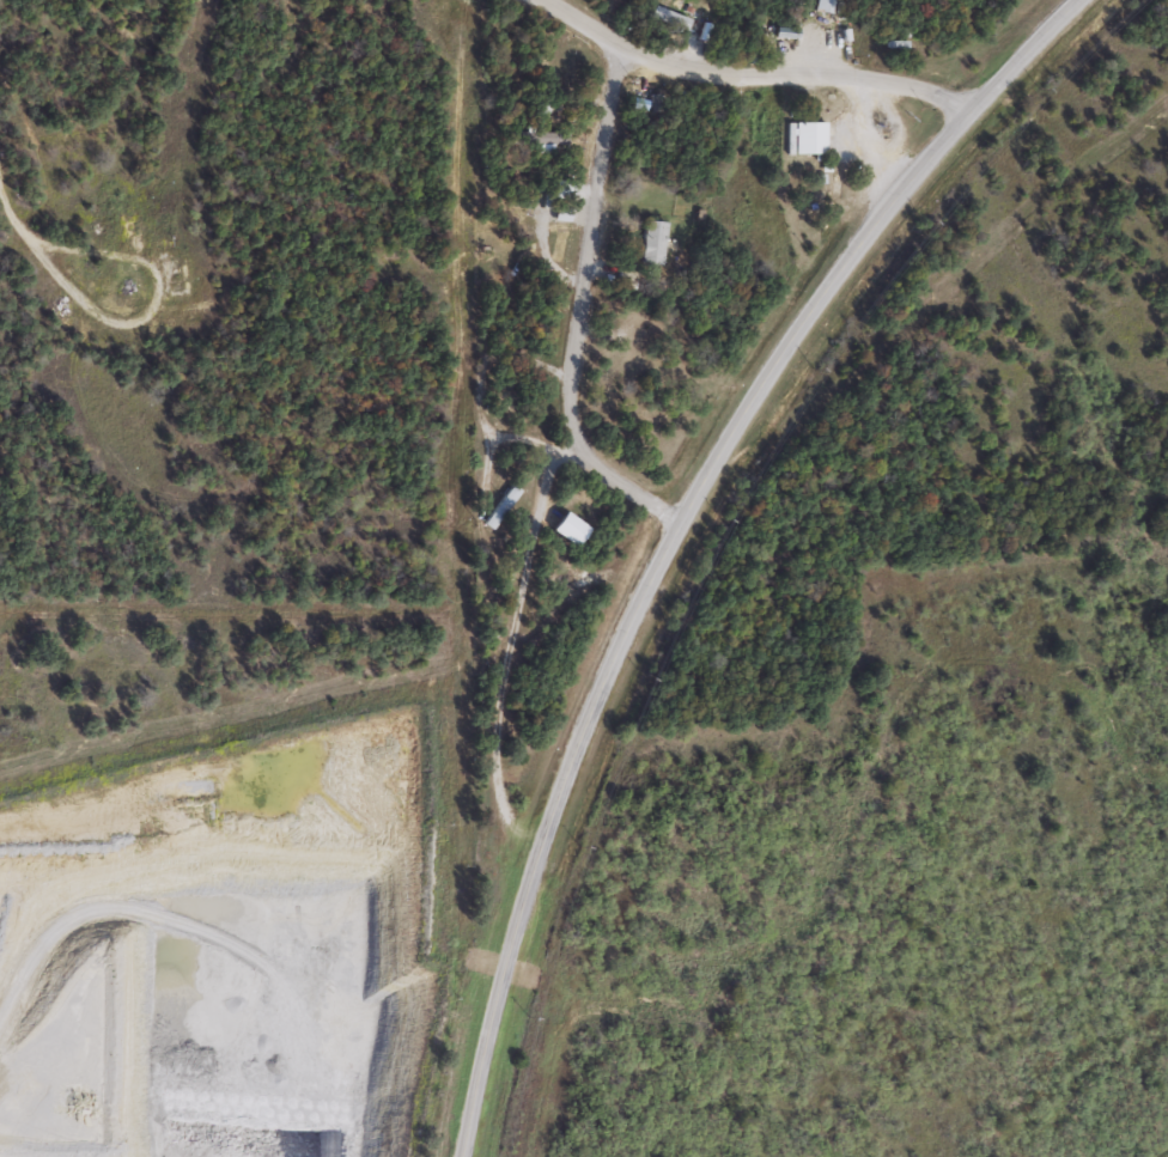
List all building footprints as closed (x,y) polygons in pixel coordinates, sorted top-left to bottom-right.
[(687,30),(651,16),(655,5),(691,19),(687,30)] [(827,121),(827,152),(795,152),(795,121),(827,121)] [(570,147),(512,147),(512,132),(570,132),(570,147)] [(668,221),(663,264),(643,263),(646,219),(668,221)] [(518,488),(493,529),(485,523),(510,482),(518,488)] [(576,546),(552,529),(565,509),(590,526),(576,546)]
